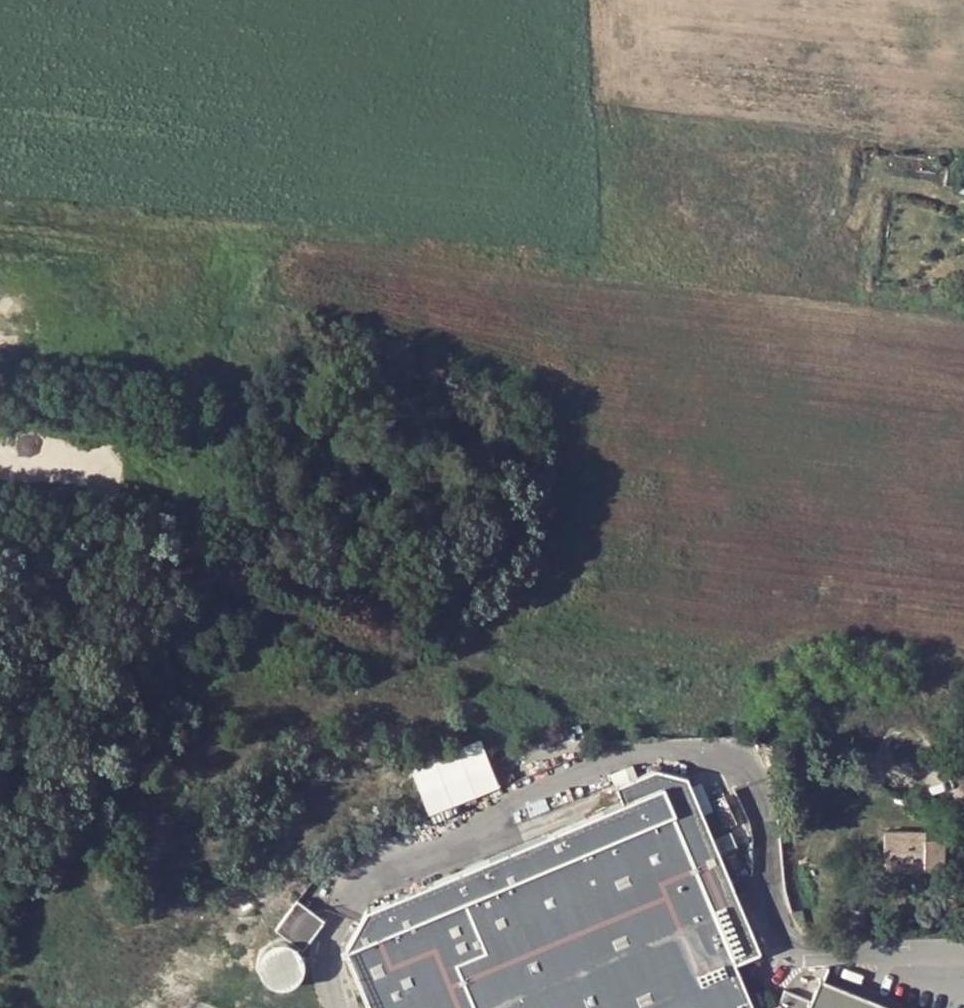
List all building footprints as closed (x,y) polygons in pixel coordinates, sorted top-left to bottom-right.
[(420,763),(437,811),(511,785),(493,737),(420,763)] [(666,810),(723,950),(746,940),(678,773),(358,902),(341,941),(369,930),(455,895),(666,810)] [(745,1005),(723,950),(666,810),(455,895),(369,930),(341,941),(367,1007),(746,1007),(745,1005)] [(884,865),(926,867),(926,860),(943,861),(944,838),(926,837),(917,836),(917,829),(884,828),(884,865)] [(926,867),(943,868),(943,861),(926,860),(926,867)] [(311,971),(293,943),(269,958),(287,987),(311,971)] [(812,973),(803,995),(777,985),(770,1001),(751,1007),(897,1007),(812,973)]
